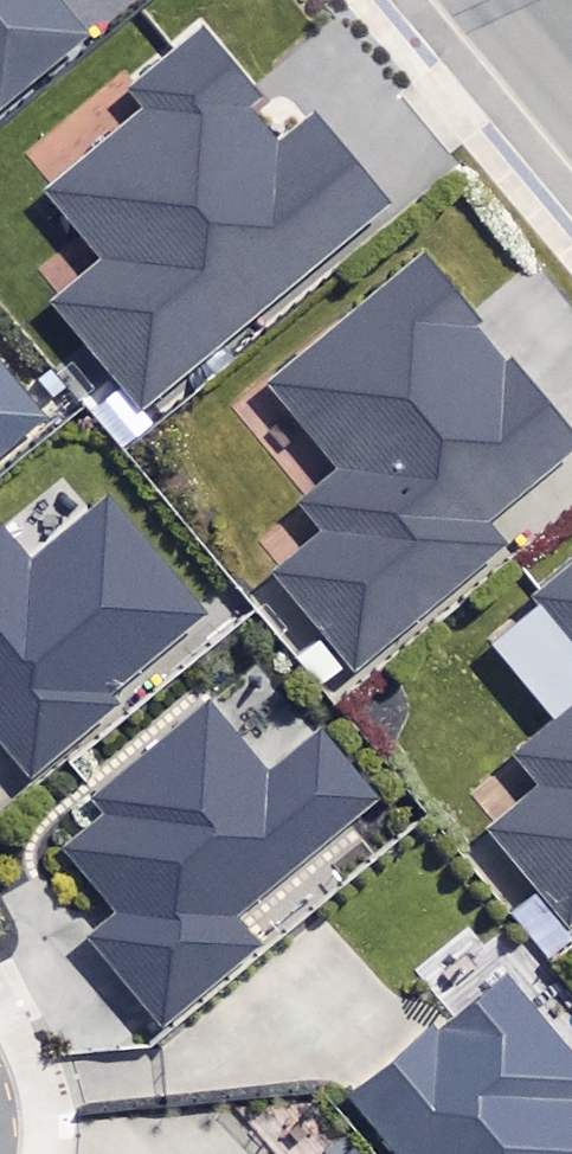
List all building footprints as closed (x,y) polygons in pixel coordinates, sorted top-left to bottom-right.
[(77,35),(48,0),(0,0),(0,98),(77,35)] [(300,111),(266,141),(229,100),(243,87),(192,30),(118,94),(131,109),(39,189),(97,256),(43,303),(132,405),(373,195),(300,111)] [(564,438),(407,257),(261,383),(330,463),(290,497),(316,526),(264,571),(345,665),(487,543),(468,520),(564,438)] [(0,380),(0,439),(29,415),(0,380)] [(98,492),(20,559),(0,535),(0,750),(19,772),(105,699),(95,687),(193,603),(98,492)] [(521,594),(571,653),(571,550),(521,594)] [(502,750),(529,782),(478,826),(559,921),(571,910),(571,690),(502,750)] [(257,767),(196,695),(87,787),(100,803),(55,840),(110,906),(78,932),(151,1019),(246,939),(221,909),(361,792),(306,726),(257,767)] [(394,1153),(571,1153),(571,1050),(512,976),(440,1034),(433,1026),(347,1096),(394,1153)]
